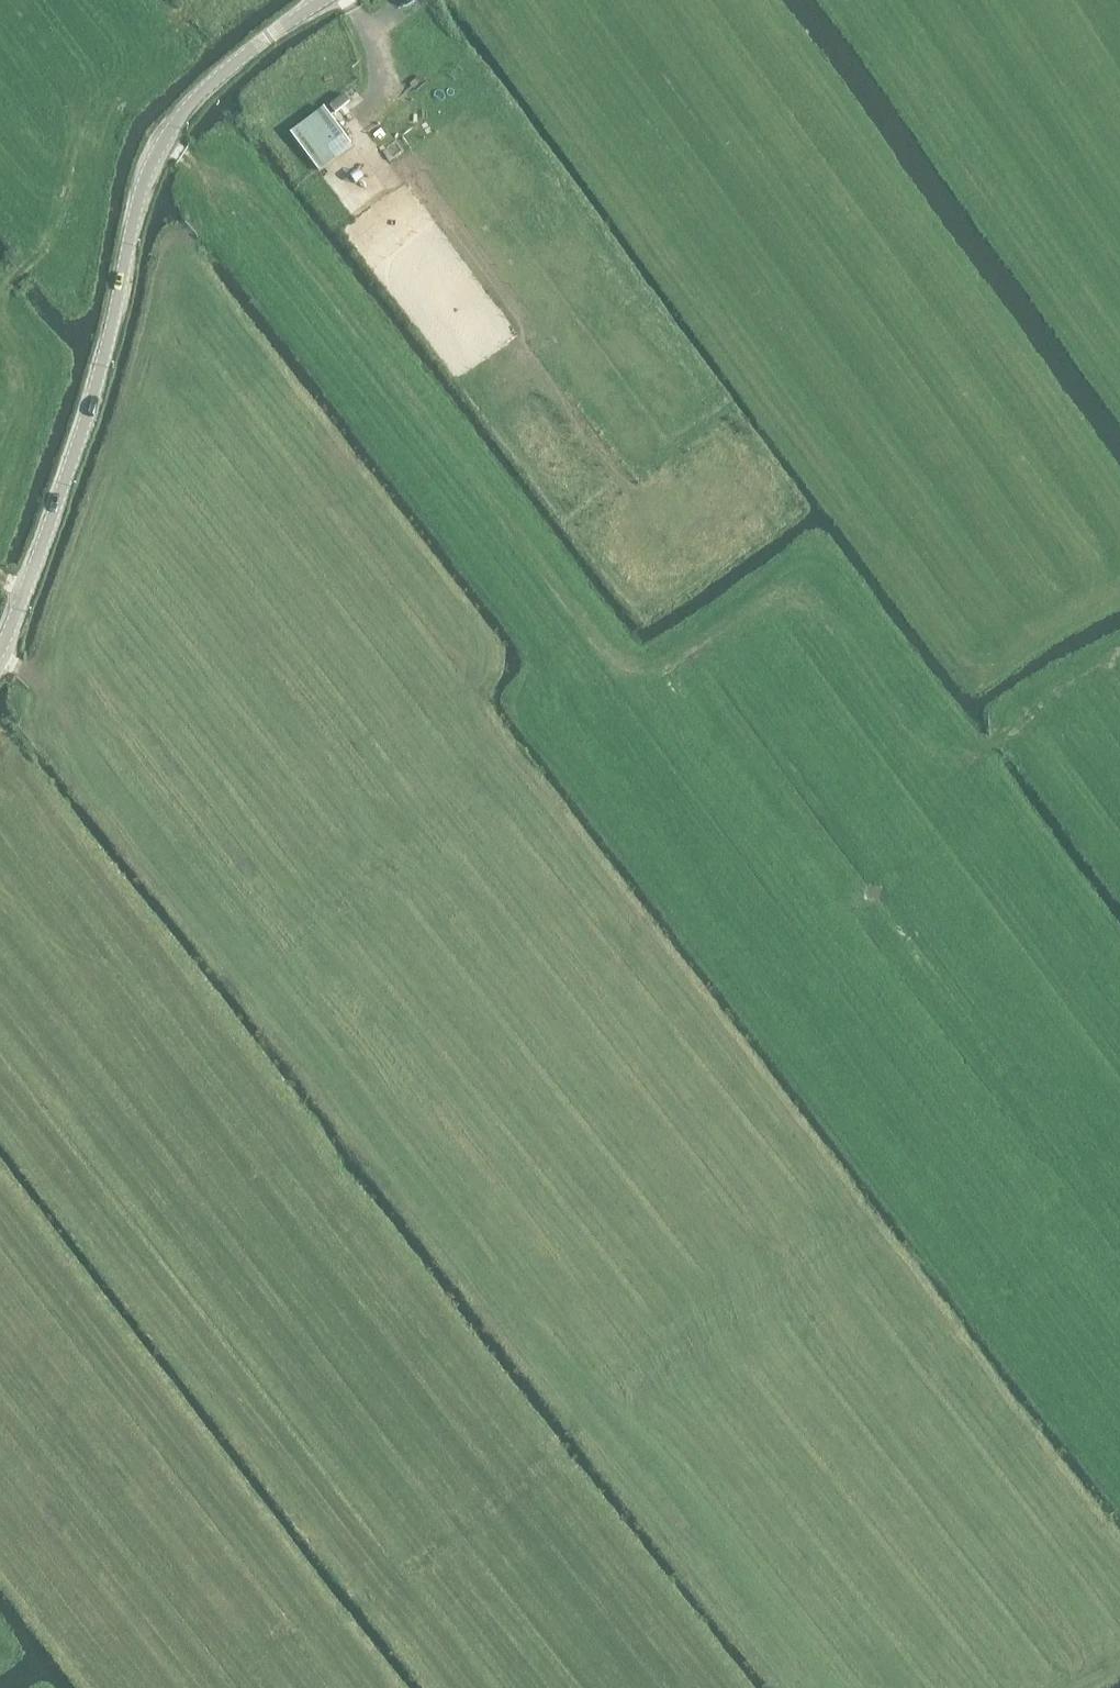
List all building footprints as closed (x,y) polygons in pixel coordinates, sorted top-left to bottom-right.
[(350,144),(323,108),(290,133),(318,169),(350,144)]
